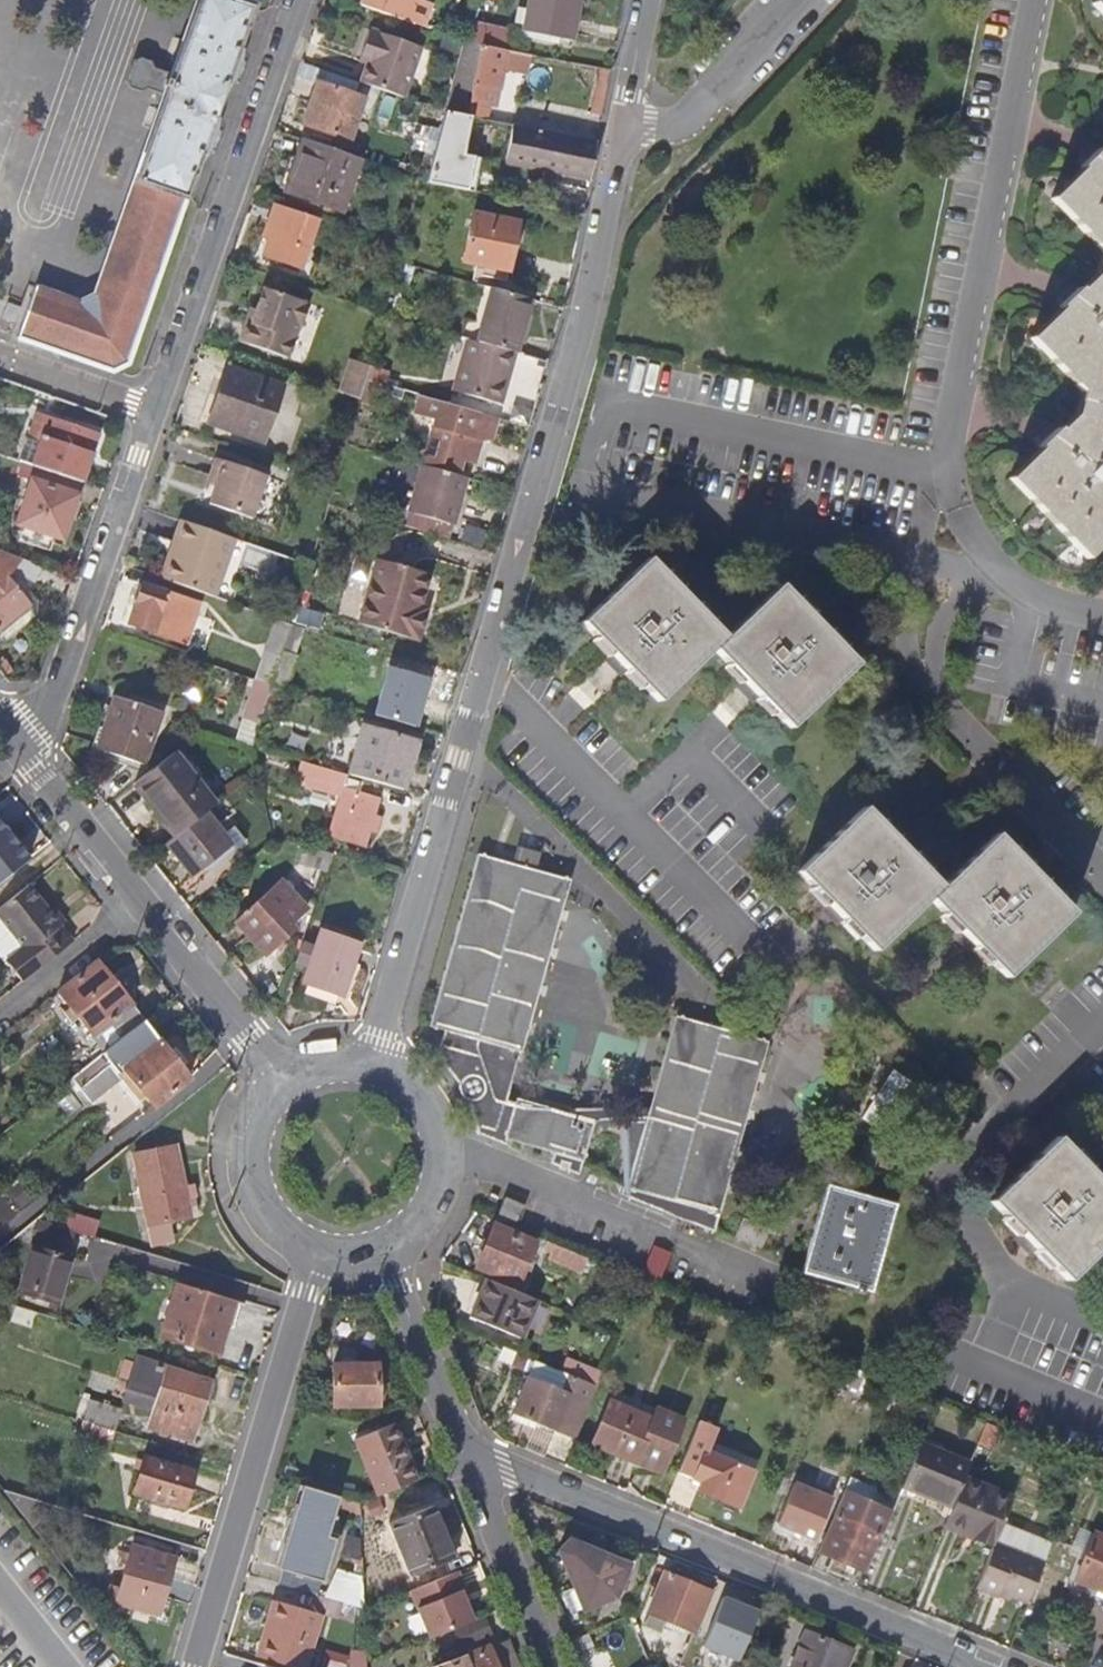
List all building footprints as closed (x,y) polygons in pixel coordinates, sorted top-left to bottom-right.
[(22,335),(115,368),(128,360),(255,0),(198,0),(173,72),(155,65),(152,56),(127,47),(119,51),(110,75),(114,83),(137,92),(146,87),(166,94),(98,293),(80,300),(39,285),(22,335)] [(411,0),(366,0),(364,5),(417,22),(422,7),(410,1),(411,0)] [(578,0),(529,0),(524,29),(571,37),(578,0)] [(1093,4),(1102,14),(1102,0),(1098,0),(1093,4)] [(359,84),(403,99),(420,50),(368,32),(360,53),(370,56),(366,67),(359,84)] [(494,104),(502,65),(525,69),(528,50),(505,46),(484,42),(473,100),(494,104)] [(356,63),(366,67),(370,56),(360,53),(356,63)] [(366,98),(324,83),(309,126),(351,141),(366,98)] [(464,157),(470,118),(448,114),(446,121),(434,162),(428,183),(473,191),(479,159),(464,157)] [(559,176),(588,182),(596,140),(514,126),(508,156),(560,164),(559,176)] [(342,213),(361,159),(304,140),(285,193),(342,213)] [(1082,168),(1101,151),(1094,144),(1076,161),(1082,168)] [(1101,151),(1082,168),(1051,198),(1101,250),(1095,276),(1079,290),(1061,308),(1030,337),(1080,390),(1074,416),(1058,431),(1040,448),(1009,478),(1086,558),(1102,542),(1102,149),(1101,151)] [(302,268),(319,220),(277,205),(269,227),(279,230),(272,251),(270,257),(302,268)] [(518,222),(471,214),(463,259),(510,267),(518,222)] [(279,230),(269,227),(262,248),(272,251),(279,230)] [(1061,308),(1079,290),(1073,283),(1054,300),(1061,308)] [(264,286),(256,308),(251,321),(246,319),(239,339),(288,357),(299,325),(301,326),(309,302),(264,286)] [(490,290),(476,339),(514,350),(528,301),(490,290)] [(251,321),(256,308),(251,306),(246,319),(251,321)] [(500,402),(514,350),(476,339),(467,337),(453,389),(500,402)] [(374,367),(353,361),(350,371),(371,377),(374,367)] [(248,426),(246,433),(269,441),(289,386),(231,366),(214,414),(248,426)] [(371,377),(350,371),(343,391),(364,399),(370,380),(371,377)] [(477,454),(489,412),(421,392),(417,409),(438,415),(426,456),(459,467),(465,451),(477,454)] [(211,421),(246,433),(248,426),(214,414),(211,421)] [(45,443),(36,466),(53,472),(82,483),(98,437),(39,415),(31,437),(45,443)] [(1040,448),(1058,431),(1051,423),(1033,440),(1040,448)] [(242,458),(221,450),(219,456),(240,463),(242,458)] [(240,463),(219,456),(213,473),(222,476),(219,484),(213,501),(254,515),(269,474),(240,463)] [(453,522),(468,475),(422,462),(408,508),(453,522)] [(63,540),(82,483),(53,472),(48,487),(31,481),(16,524),(63,540)] [(222,476),(213,473),(210,481),(219,484),(222,476)] [(183,539),(189,518),(181,516),(161,574),(167,576),(175,553),(180,555),(185,540),(183,539)] [(175,553),(167,576),(217,594),(237,535),(189,518),(183,539),(185,540),(180,555),(175,553)] [(21,551),(0,543),(0,633),(6,640),(35,617),(29,609),(33,605),(3,570),(10,564),(16,567),(21,551)] [(421,638),(428,614),(420,612),(423,602),(432,568),(379,553),(360,620),(421,638)] [(725,637),(695,605),(679,589),(649,557),(581,622),(611,652),(627,669),(659,702),(714,648),(744,680),(761,697),(791,728),(857,663),(827,632),(811,616),(780,584),(725,637)] [(679,589),(695,605),(702,598),(687,581),(679,589)] [(204,601),(147,582),(133,622),(190,641),(204,601)] [(431,604),(423,602),(420,612),(428,614),(431,604)] [(811,616),(827,632),(835,625),(819,609),(811,616)] [(267,647),(285,652),(295,621),(277,615),(267,647)] [(290,689),(309,625),(295,621),(285,652),(274,684),(290,689)] [(627,669),(611,652),(605,658),(621,675),(627,669)] [(390,697),(398,699),(422,706),(430,708),(440,670),(401,658),(399,666),(385,662),(380,679),(394,682),(390,697)] [(761,697),(744,680),(737,687),(744,694),(753,704),(761,697)] [(99,746),(145,763),(164,712),(118,695),(99,746)] [(419,714),(422,706),(398,699),(395,707),(419,714)] [(416,726),(419,714),(395,707),(392,719),(416,726)] [(365,725),(352,772),(360,774),(406,787),(419,740),(365,725)] [(211,802),(170,750),(132,781),(174,831),(205,807),(211,802)] [(356,789),(360,774),(352,772),(327,765),(322,785),(354,794),(342,838),(365,844),(377,801),(376,794),(356,789)] [(222,827),(205,807),(174,831),(165,838),(194,872),(204,865),(208,869),(245,838),(230,820),(222,827)] [(960,931),(976,947),(1006,978),(1073,914),(1044,884),(1028,867),(996,834),(941,886),(912,856),(896,840),(864,807),(797,871),(828,903),(844,920),(875,951),(930,899),(960,931)] [(32,859),(0,818),(0,884),(32,859)] [(896,840),(912,856),(920,848),(904,832),(896,840)] [(304,859),(332,866),(337,851),(308,843),(304,859)] [(520,844),(517,859),(539,864),(542,850),(520,844)] [(430,1025),(444,1030),(437,1056),(445,1065),(452,1074),(456,1078),(458,1083),(457,1087),(458,1093),(460,1097),(464,1100),(468,1102),(472,1115),(474,1127),(475,1135),(504,1143),(505,1138),(517,1098),(510,1096),(572,880),(479,853),(430,1025)] [(1028,867),(1044,884),(1052,876),(1035,859),(1028,867)] [(285,875),(238,914),(274,958),(305,933),(291,916),(308,902),(285,875)] [(51,913),(31,886),(13,900),(0,910),(0,917),(30,954),(12,968),(25,985),(82,939),(67,920),(61,925),(51,913)] [(844,920),(828,903),(822,909),(838,926),(844,920)] [(61,925),(67,920),(57,908),(51,913),(61,925)] [(12,968),(30,954),(0,917),(0,953),(12,968)] [(976,947),(960,931),(954,936),(962,945),(970,953),(976,947)] [(348,995),(357,964),(363,944),(324,932),(319,949),(306,945),(300,964),(313,968),(308,984),(348,995)] [(62,991),(110,1051),(146,1022),(99,962),(62,991)] [(348,995),(308,984),(304,996),(343,1009),(357,999),(367,967),(357,964),(348,995)] [(659,1012),(670,1015),(675,997),(665,994),(659,1012)] [(720,1213),(768,1042),(677,1016),(628,1187),(720,1213)] [(189,1076),(146,1022),(110,1051),(95,1062),(103,1073),(78,1093),(88,1106),(120,1081),(145,1111),(189,1076)] [(871,1105),(899,1127),(934,1081),(906,1059),(871,1105)] [(595,1120),(517,1098),(505,1138),(554,1152),(551,1163),(561,1166),(563,1161),(570,1163),(568,1171),(580,1175),(595,1120)] [(1086,1166),(1057,1137),(989,1202),(1018,1231),(1036,1249),(1067,1281),(1102,1246),(1102,1183),(1086,1166)] [(159,1225),(189,1219),(174,1140),(131,1148),(147,1236),(160,1233),(159,1225)] [(1102,1183),(1102,1170),(1092,1159),(1086,1166),(1102,1183)] [(895,1205),(826,1185),(802,1272),(871,1291),(895,1205)] [(532,1245),(493,1230),(478,1267),(518,1282),(532,1245)] [(1036,1249),(1018,1231),(1011,1239),(1028,1256),(1036,1249)] [(26,1288),(61,1299),(76,1250),(42,1239),(26,1288)] [(581,1273),(586,1260),(545,1243),(543,1251),(553,1255),(551,1261),(581,1273)] [(243,1293),(185,1276),(168,1331),(227,1348),(243,1293)] [(523,1344),(539,1306),(490,1285),(474,1324),(523,1344)] [(150,1382),(146,1398),(165,1403),(160,1421),(204,1434),(221,1377),(145,1355),(139,1378),(150,1382)] [(376,1370),(331,1370),(331,1411),(376,1411),(376,1370)] [(879,1379),(876,1378),(860,1371),(853,1389),(872,1396),(879,1379)] [(570,1398),(577,1381),(568,1377),(562,1394),(570,1398)] [(150,1382),(139,1378),(134,1394),(146,1398),(150,1382)] [(570,1398),(562,1394),(525,1379),(507,1422),(531,1432),(533,1426),(574,1443),(596,1389),(577,1381),(570,1398)] [(96,1396),(90,1417),(124,1427),(130,1405),(96,1396)] [(660,1403),(652,1422),(610,1405),(593,1447),(635,1464),(637,1459),(667,1471),(677,1447),(678,1447),(690,1415),(660,1403)] [(766,1482),(720,1463),(724,1452),(730,1438),(699,1425),(679,1474),(704,1485),(700,1496),(752,1518),(767,1483),(766,1482)] [(355,1445),(377,1501),(417,1485),(394,1429),(355,1445)] [(904,1485),(953,1505),(963,1482),(970,1464),(921,1445),(904,1485)] [(202,1464),(153,1451),(142,1490),(191,1504),(202,1464)] [(720,1463),(766,1482),(770,1472),(724,1452),(720,1463)] [(971,1540),(992,1549),(993,1547),(1011,1503),(963,1482),(953,1505),(947,1521),(973,1533),(971,1540)] [(798,1537),(812,1543),(821,1521),(804,1513),(812,1493),(796,1487),(779,1529),(792,1534),(798,1537)] [(50,1519),(54,1501),(9,1489),(40,1528),(50,1519)] [(283,1573),(324,1584),(336,1541),(329,1539),(337,1510),(339,1501),(301,1490),(296,1509),(294,1508),(290,1523),(297,1525),(283,1573)] [(838,1521),(823,1557),(858,1572),(873,1536),(881,1540),(892,1514),(884,1511),(843,1493),(832,1518),(838,1521)] [(339,1501),(337,1510),(362,1517),(362,1507),(339,1501)] [(411,1581),(454,1564),(433,1511),(390,1528),(411,1581)] [(944,1528),(971,1540),(973,1533),(947,1521),(944,1528)] [(798,1537),(792,1534),(789,1541),(795,1544),(798,1537)] [(1102,1558),(1102,1544),(1091,1539),(1072,1584),(1089,1591),(1102,1558)] [(556,1553),(571,1588),(581,1611),(613,1598),(625,1568),(566,1544),(556,1553)] [(975,1590),(993,1598),(995,1593),(1009,1599),(1007,1605),(1024,1612),(1042,1568),(993,1547),(992,1549),(975,1590)] [(164,1613),(181,1556),(159,1550),(156,1561),(135,1555),(122,1600),(164,1613)] [(1089,1591),(1102,1597),(1102,1558),(1089,1591)] [(362,1602),(368,1573),(336,1566),(329,1594),(362,1602)] [(320,1598),(324,1584),(283,1573),(280,1587),(311,1596),(320,1598)] [(410,1593),(429,1641),(458,1630),(474,1623),(462,1594),(467,1593),(459,1573),(410,1593)] [(709,1595),(666,1578),(650,1618),(693,1635),(709,1595)] [(581,1611),(571,1588),(562,1592),(571,1615),(581,1611)] [(993,1598),(1007,1605),(1009,1599),(995,1593),(993,1598)] [(311,1596),(306,1612),(323,1618),(337,1621),(341,1605),(320,1598),(311,1596)] [(705,1645),(740,1660),(759,1614),(724,1600),(705,1645)] [(257,1661),(261,1662),(279,1666),(308,1666),(323,1618),(306,1612),(274,1603),(257,1661)] [(474,1623),(458,1630),(464,1645),(495,1633),(488,1617),(474,1623)] [(803,1636),(789,1666),(842,1666),(848,1654),(803,1636)] [(495,1666),(521,1666),(509,1639),(488,1648),(495,1666)] [(488,1648),(442,1666),(495,1666),(488,1648)] [(349,1659),(326,1652),(322,1666),(347,1666),(349,1659)] [(351,1666),(368,1666),(367,1658),(355,1654),(351,1666)]
